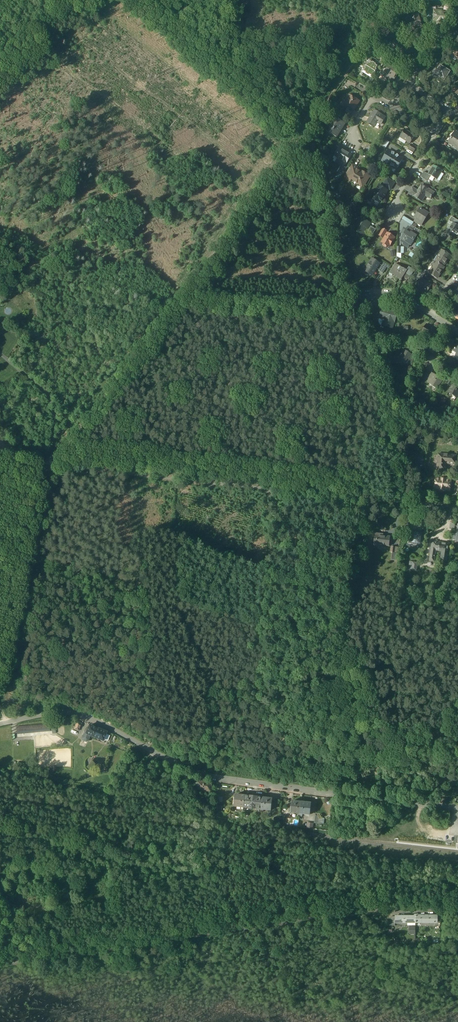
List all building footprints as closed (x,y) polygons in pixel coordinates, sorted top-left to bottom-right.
[(437,14),(434,14),(434,20),(433,19),(433,23),(434,23),(433,24),(439,24),(439,23),(443,23),(443,24),(449,25),(450,14),(444,13),(444,12),(437,12),(437,14)] [(418,15),(414,16),(410,20),(404,22),(406,29),(412,32),(412,31),(422,28),(418,15)] [(412,32),(406,29),(403,34),(409,37),(412,32)] [(401,37),(394,32),(390,37),(398,42),(401,37)] [(412,51),(397,42),(396,42),(394,41),(393,44),(395,45),(393,49),(390,53),(394,55),(396,51),(401,54),(398,58),(403,62),(406,57),(407,58),(412,51)] [(383,58),(378,67),(379,67),(378,68),(380,70),(384,65),(386,60),(383,58)] [(378,67),(369,62),(368,64),(367,63),(363,70),(364,70),(362,72),(372,78),(378,68),(379,67),(378,67)] [(387,65),(381,75),(384,77),(383,77),(388,80),(390,77),(387,75),(390,70),(388,69),(390,66),(387,65)] [(398,72),(390,66),(388,69),(390,70),(387,75),(390,77),(388,80),(393,83),(395,80),(394,79),(398,72)] [(450,73),(440,67),(435,75),(440,78),(439,80),(443,83),(450,73)] [(359,103),(350,97),(347,102),(348,103),(346,106),(354,111),(359,103)] [(385,119),(374,112),(367,124),(374,128),(379,121),(382,123),(385,119)] [(345,125),(334,118),(327,129),(328,130),(326,133),(336,139),(345,125)] [(415,137),(405,131),(400,139),(410,145),(415,137)] [(449,145),(457,150),(457,151),(457,152),(457,134),(456,133),(449,145)] [(351,157),(340,150),(335,158),(342,161),(341,162),(341,161),(340,162),(341,163),(340,164),(339,164),(339,165),(344,168),(351,157)] [(393,154),(388,152),(383,161),(386,162),(385,163),(387,166),(388,165),(391,167),(391,168),(394,169),(395,168),(397,169),(403,161),(399,158),(398,157),(397,157),(394,156),(394,155),(393,154)] [(357,169),(353,167),(352,167),(346,176),(347,177),(351,180),(353,180),(358,183),(358,185),(358,186),(362,188),(363,188),(365,185),(365,184),(367,181),(368,180),(369,178),(369,177),(364,174),(363,175),(357,171),(357,170),(357,169)] [(442,173),(434,167),(428,176),(431,177),(437,181),(442,173)] [(428,176),(424,173),(421,179),(427,183),(431,177),(428,176)] [(395,184),(387,180),(383,187),(390,191),(395,184)] [(388,192),(379,187),(376,192),(376,193),(375,195),(374,195),(372,199),(375,201),(374,202),(377,203),(380,204),(381,202),(382,203),(384,199),(383,199),(388,192)] [(434,194),(422,187),(418,193),(415,199),(422,203),(426,197),(428,198),(428,199),(431,201),(432,198),(434,194)] [(418,193),(413,190),(409,195),(415,199),(418,193)] [(429,216),(420,210),(414,219),(417,221),(422,224),(424,221),(426,222),(429,216)] [(452,218),(449,223),(452,224),(453,225),(457,227),(457,224),(457,222),(452,218)] [(370,225),(360,219),(358,223),(354,229),(364,235),(370,225)] [(453,225),(447,235),(454,240),(457,233),(457,228),(457,227),(453,225)] [(409,229),(408,231),(406,231),(405,230),(402,234),(403,235),(404,236),(404,237),(403,238),(401,243),(404,245),(403,246),(407,248),(408,248),(412,245),(413,245),(414,243),(414,242),(414,241),(416,237),(414,236),(416,233),(410,229),(409,229)] [(395,239),(387,234),(382,244),(383,245),(383,246),(383,247),(386,249),(387,249),(388,248),(389,249),(395,239)] [(448,257),(442,253),(435,263),(436,264),(443,268),(450,258),(448,257)] [(373,262),(366,272),(372,276),(379,266),(373,262)] [(436,264),(430,274),(438,279),(444,269),(443,268),(436,264)] [(407,273),(398,267),(397,269),(393,275),(393,276),(402,281),(404,278),(409,281),(412,277),(413,277),(416,273),(410,269),(407,273)] [(422,280),(425,275),(422,273),(420,272),(415,280),(420,283),(422,280)] [(422,280),(420,283),(416,289),(422,292),(421,294),(425,296),(431,287),(424,283),(425,282),(422,280)] [(392,314),(388,313),(389,312),(384,311),(382,319),(385,320),(384,326),(389,327),(389,326),(393,328),(397,314),(392,313),(392,314)] [(437,332),(427,326),(421,335),(431,341),(434,337),(437,332)] [(443,336),(437,332),(434,337),(440,341),(443,336)] [(402,356),(400,355),(396,355),(397,359),(390,359),(390,366),(405,364),(408,360),(412,363),(414,359),(404,352),(402,356)] [(442,382),(432,376),(430,379),(427,383),(428,384),(438,390),(442,382)] [(455,385),(449,394),(456,399),(457,396),(457,387),(455,385)] [(457,457),(438,456),(437,473),(445,473),(445,464),(457,465),(457,457)] [(441,481),(436,480),(436,483),(435,483),(434,487),(435,488),(435,490),(440,491),(440,492),(445,492),(445,491),(450,492),(450,489),(451,490),(452,485),(451,485),(451,482),(446,481),(447,480),(441,480),(441,481)] [(412,523),(406,523),(404,533),(410,534),(411,532),(412,523)] [(411,532),(410,534),(410,540),(409,540),(409,542),(409,544),(421,546),(423,534),(411,532)] [(391,539),(380,537),(380,536),(376,535),(374,548),(379,548),(379,547),(389,548),(391,539)] [(432,543),(431,550),(430,550),(429,555),(431,555),(430,563),(434,563),(436,554),(434,554),(435,552),(439,552),(440,544),(432,543)] [(449,545),(440,544),(439,552),(443,553),(441,564),(447,565),(448,557),(449,557),(450,553),(448,553),(449,545)] [(418,564),(410,563),(409,571),(417,572),(418,564)] [(50,725),(16,727),(16,735),(50,733),(50,725)] [(106,732),(90,725),(88,730),(86,733),(90,735),(103,740),(106,732)] [(86,729),(82,738),(83,740),(86,741),(88,740),(90,735),(86,733),(88,730),(86,729)] [(211,783),(198,781),(197,789),(210,791),(211,783)] [(239,795),(235,794),(234,806),(241,807),(240,809),(243,809),(244,795),(239,795)] [(257,797),(250,796),(244,795),(243,809),(245,809),(245,807),(259,809),(258,811),(261,811),(262,797),(257,797)] [(267,798),(262,797),(261,811),(263,812),(263,809),(270,810),(272,798),(267,798)] [(301,802),(292,801),(290,812),(298,813),(297,816),(299,816),(299,813),(300,813),(301,802)] [(310,803),(301,802),(300,813),(299,813),(299,816),(301,816),(302,814),(309,814),(310,803)] [(414,915),(395,915),(395,916),(395,924),(416,924),(416,914),(414,914),(414,915)] [(438,915),(418,915),(418,914),(416,914),(416,924),(438,924),(438,915)]
